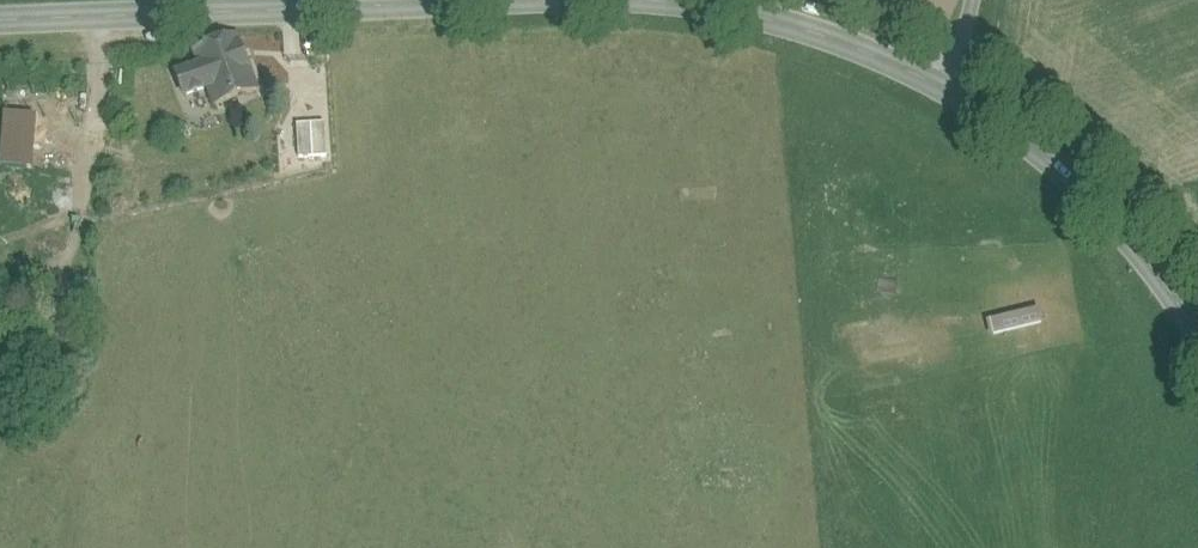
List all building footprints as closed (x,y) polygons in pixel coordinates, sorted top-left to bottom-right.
[(258,91),(238,38),(195,52),(197,59),(198,59),(202,69),(201,70),(215,107),(258,91)] [(43,117),(58,117),(58,109),(91,110),(91,93),(44,91),(43,117)] [(7,113),(6,167),(40,168),(41,113),(7,113)] [(300,123),(302,156),(332,155),(331,122),(300,123)]
